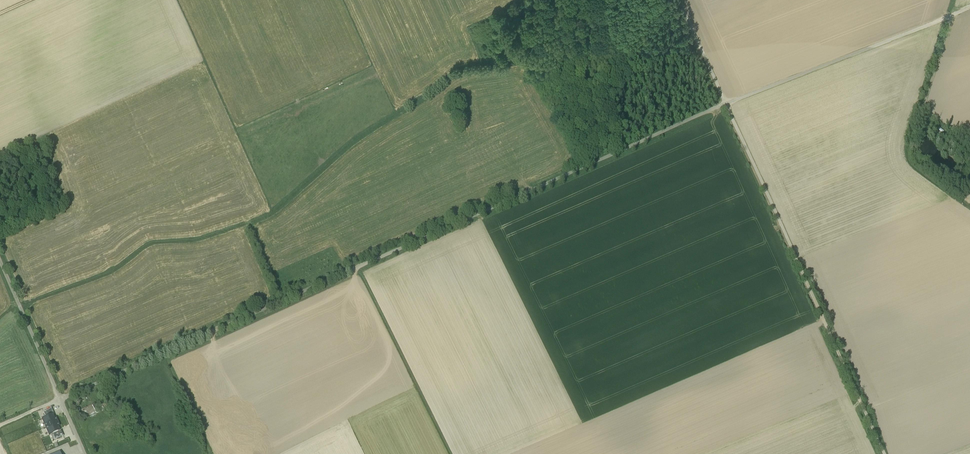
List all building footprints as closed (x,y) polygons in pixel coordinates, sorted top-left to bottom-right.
[(99,402),(81,410),(86,419),(104,410),(99,402)] [(51,413),(41,417),(45,427),(46,427),(55,423),(55,422),(51,413)] [(55,422),(55,423),(59,432),(62,439),(65,437),(68,445),(72,443),(69,435),(69,436),(62,419),(55,422)] [(55,423),(46,427),(45,427),(35,431),(38,436),(39,436),(40,440),(59,432),(55,423)] [(27,446),(28,449),(18,453),(62,453),(63,453),(61,448),(68,445),(65,437),(62,439),(59,432),(40,440),(27,446)]
